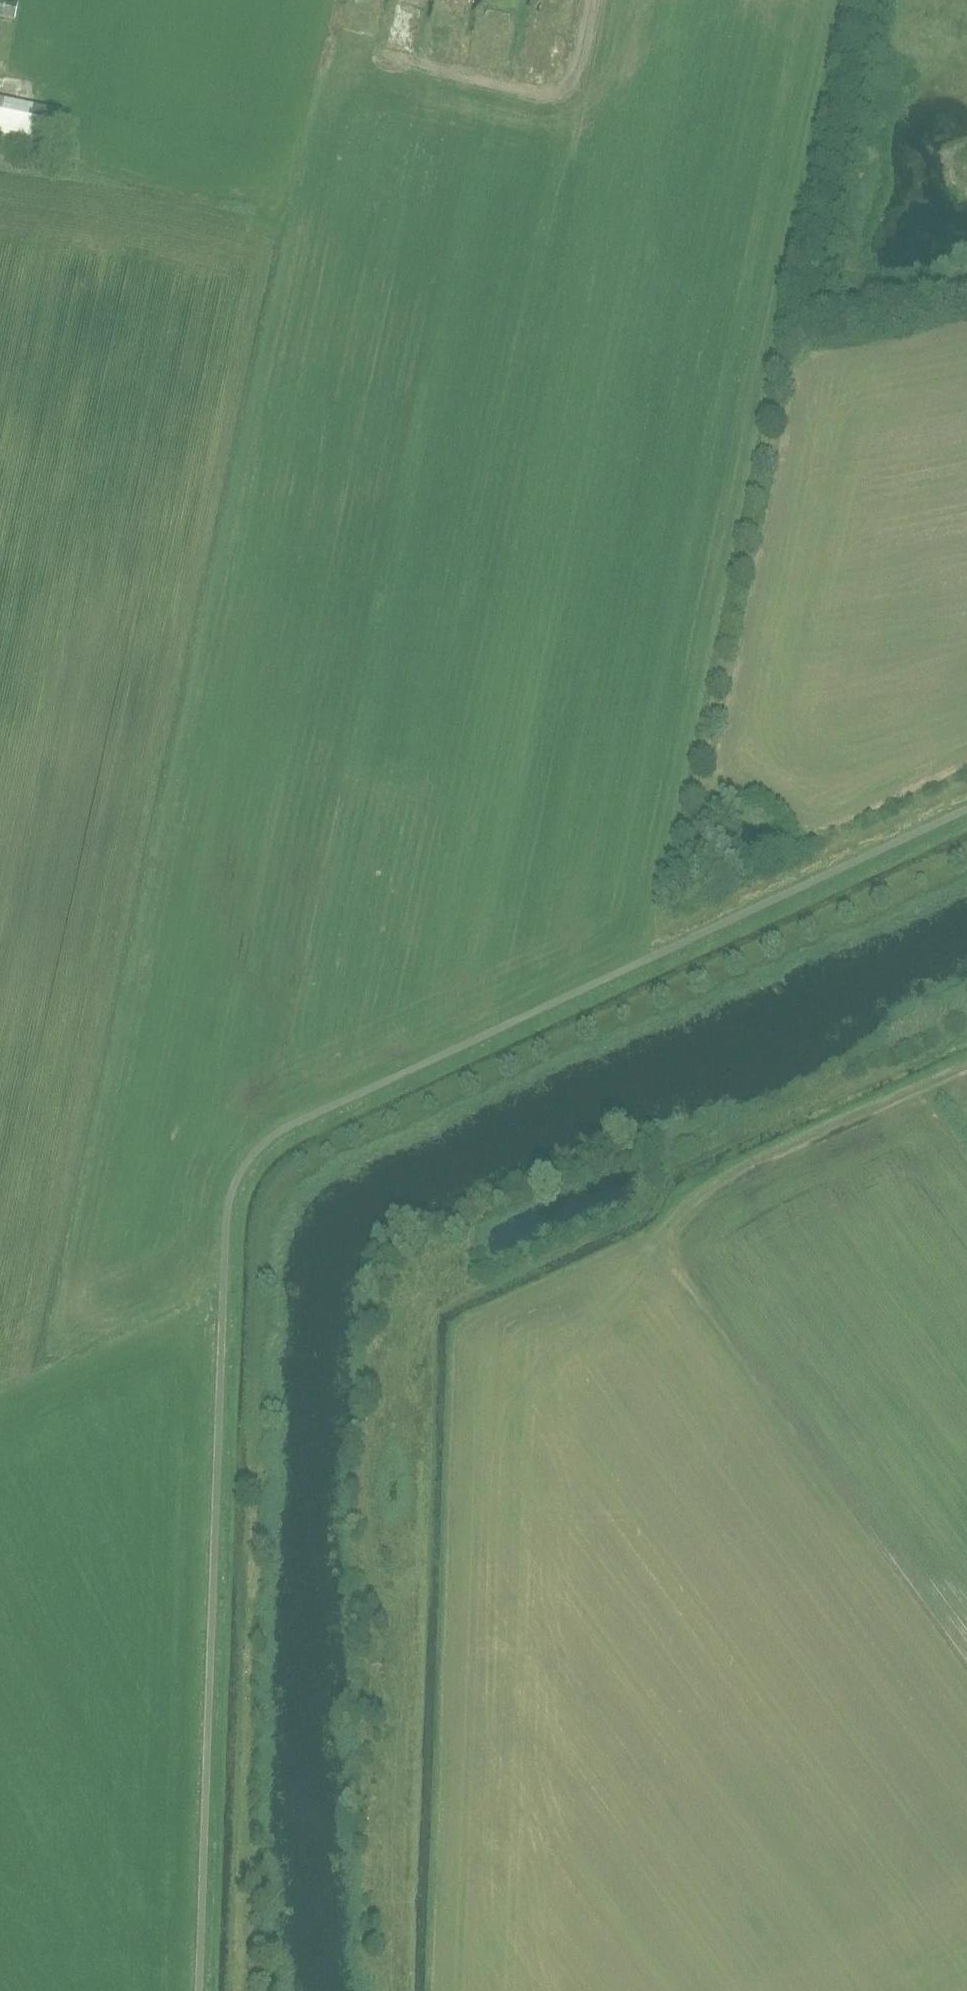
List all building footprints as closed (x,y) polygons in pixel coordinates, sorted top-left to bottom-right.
[(15,19),(18,4),(0,1),(0,16),(15,19)] [(27,104),(28,96),(1,93),(0,100),(27,104)] [(29,141),(27,101),(0,102),(0,142),(29,141)]
